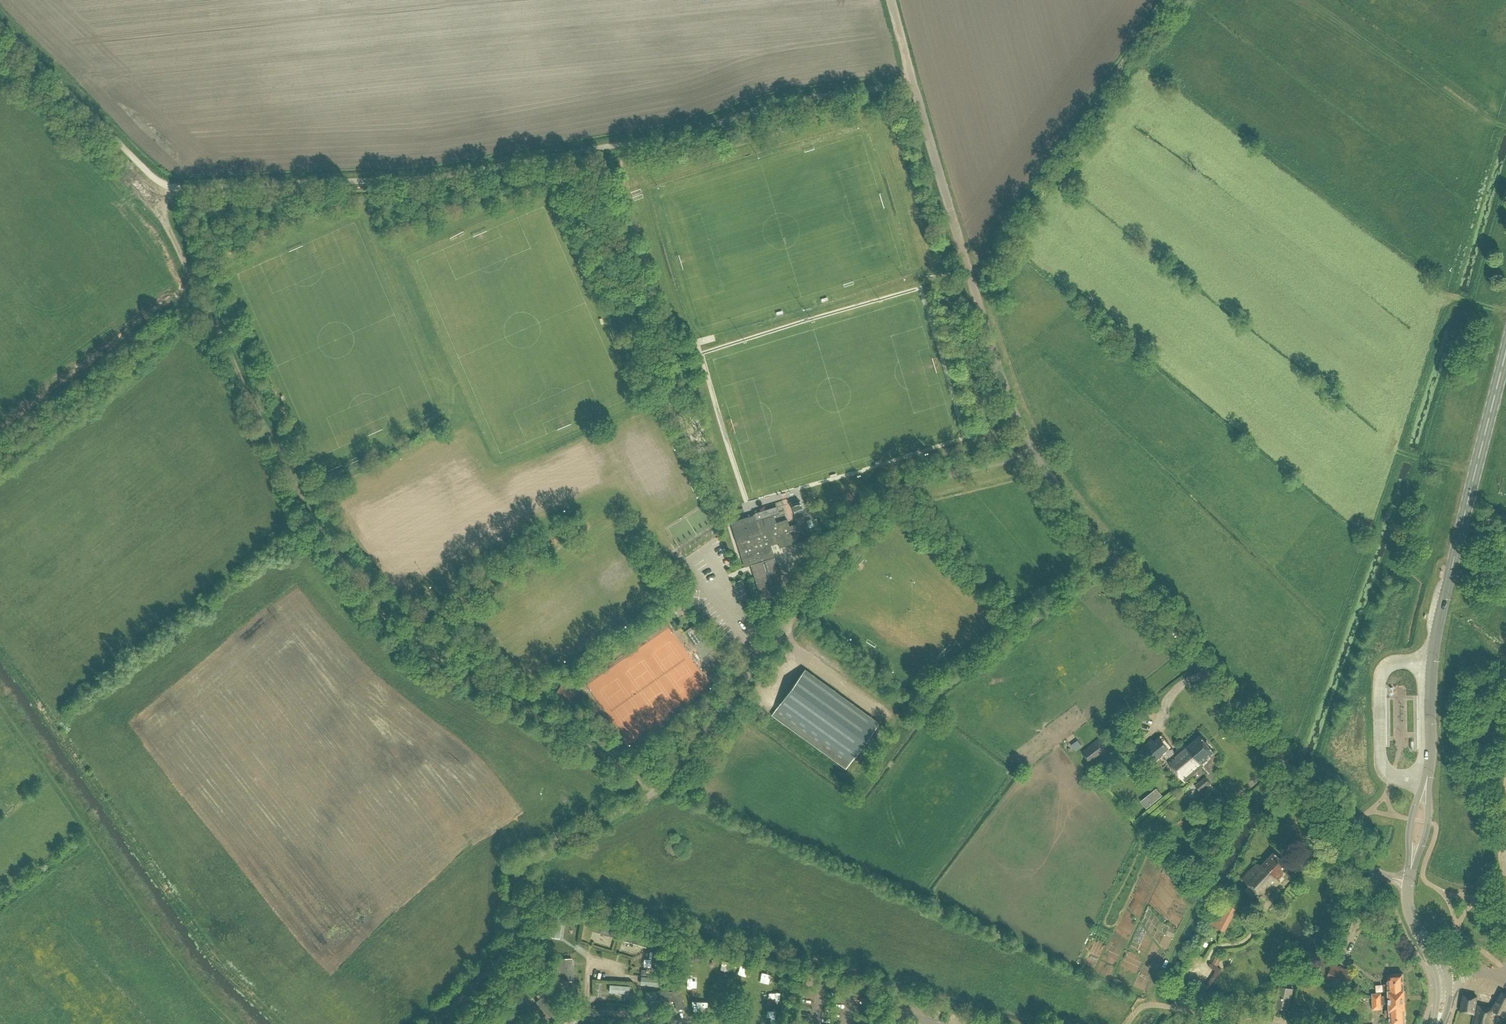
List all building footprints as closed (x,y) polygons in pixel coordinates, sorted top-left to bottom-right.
[(801,508),(799,501),(790,504),(792,510),(801,508)] [(779,506),(757,514),(758,519),(781,512),(779,506)] [(756,520),(754,514),(730,522),(742,560),(744,567),(750,565),(761,600),(785,592),(771,545),(779,543),(780,548),(807,539),(805,534),(806,534),(809,533),(804,516),(795,519),(796,523),(789,526),(787,519),(776,523),(773,515),(756,520)] [(700,689),(708,684),(672,626),(664,631),(667,637),(673,634),(676,639),(675,639),(680,648),(676,650),(700,689)] [(775,710),(771,714),(846,768),(879,723),(804,669),(775,710)] [(715,671),(709,674),(715,683),(721,679),(715,671)] [(1214,752),(1200,735),(1187,747),(1183,745),(1172,754),(1168,749),(1169,749),(1159,737),(1153,741),(1151,738),(1141,747),(1155,763),(1160,759),(1159,757),(1163,754),(1167,758),(1166,759),(1185,781),(1203,766),(1202,764),(1208,758),(1207,757),(1214,752)] [(1106,749),(1098,739),(1081,751),(1090,763),(1097,759),(1095,757),(1106,749)] [(1217,790),(1206,776),(1196,785),(1207,799),(1217,790)] [(1288,866),(1274,852),(1262,864),(1257,864),(1243,879),(1263,898),(1280,881),(1278,879),(1284,873),(1282,872),(1288,866)] [(1234,904),(1224,899),(1214,916),(1216,917),(1222,920),(1225,922),(1234,904)] [(594,937),(614,939),(615,930),(595,928),(594,937)] [(565,939),(568,931),(561,929),(558,938),(565,939)] [(645,950),(648,940),(626,933),(623,943),(645,950)] [(1357,949),(1352,960),(1358,963),(1363,952),(1357,949)] [(1216,963),(1222,966),(1226,955),(1220,953),(1216,963)] [(577,977),(576,958),(559,959),(560,978),(577,977)] [(1331,966),(1324,963),(1319,975),(1326,977),(1325,979),(1346,988),(1353,972),(1332,964),(1331,966)] [(1389,998),(1405,998),(1404,989),(1403,973),(1391,973),(1387,974),(1388,983),(1384,983),(1385,995),(1389,995),(1389,998)] [(1293,988),(1280,985),(1275,1006),(1288,1009),(1293,988)] [(686,1007),(682,990),(682,988),(677,989),(658,994),(660,1003),(674,1000),(676,1009),(686,1007)] [(1502,990),(1492,1008),(1476,1004),(1477,996),(1464,994),(1461,1011),(1474,1013),(1472,1023),(1495,1023),(1498,1013),(1505,1017),(1505,1016),(1505,992),(1502,990)] [(536,1002),(549,1017),(561,1008),(548,992),(536,1002)] [(1381,995),(1381,997),(1372,998),(1373,1009),(1382,1008),(1381,1004),(1389,1003),(1389,1009),(1385,1009),(1386,1016),(1390,1016),(1390,1023),(1406,1023),(1405,1009),(1405,998),(1389,998),(1389,995),(1385,995),(1381,995)]
